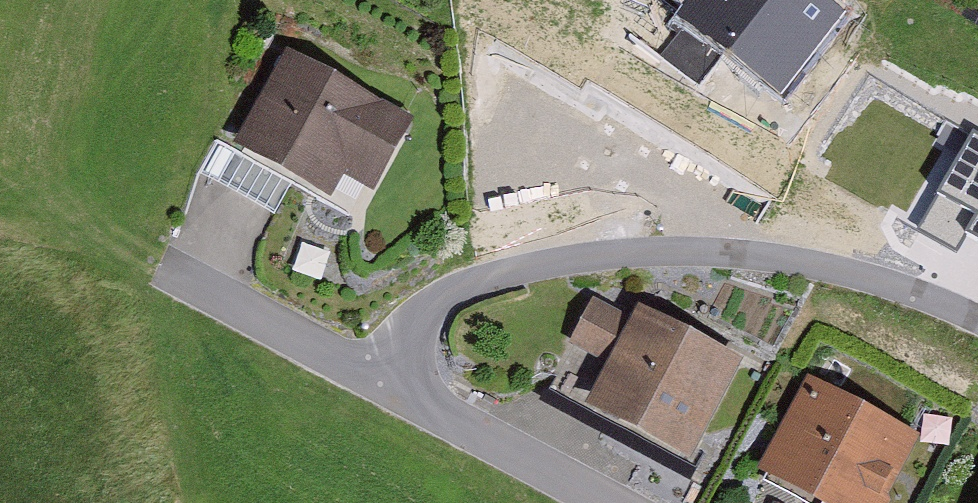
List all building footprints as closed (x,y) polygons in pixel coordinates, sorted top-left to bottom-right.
[(674,15),(786,99),(852,11),(838,0),(685,0),(674,15)] [(414,124),(292,55),(234,157),(328,210),(346,178),(374,194),(414,124)] [(965,136),(934,196),(973,216),(965,233),(977,240),(977,142),(965,136)] [(627,325),(599,310),(575,353),(604,368),(579,414),(680,468),(738,362),(637,307),(627,325)] [(806,387),(753,481),(792,502),(877,502),(910,444),(806,387)]
